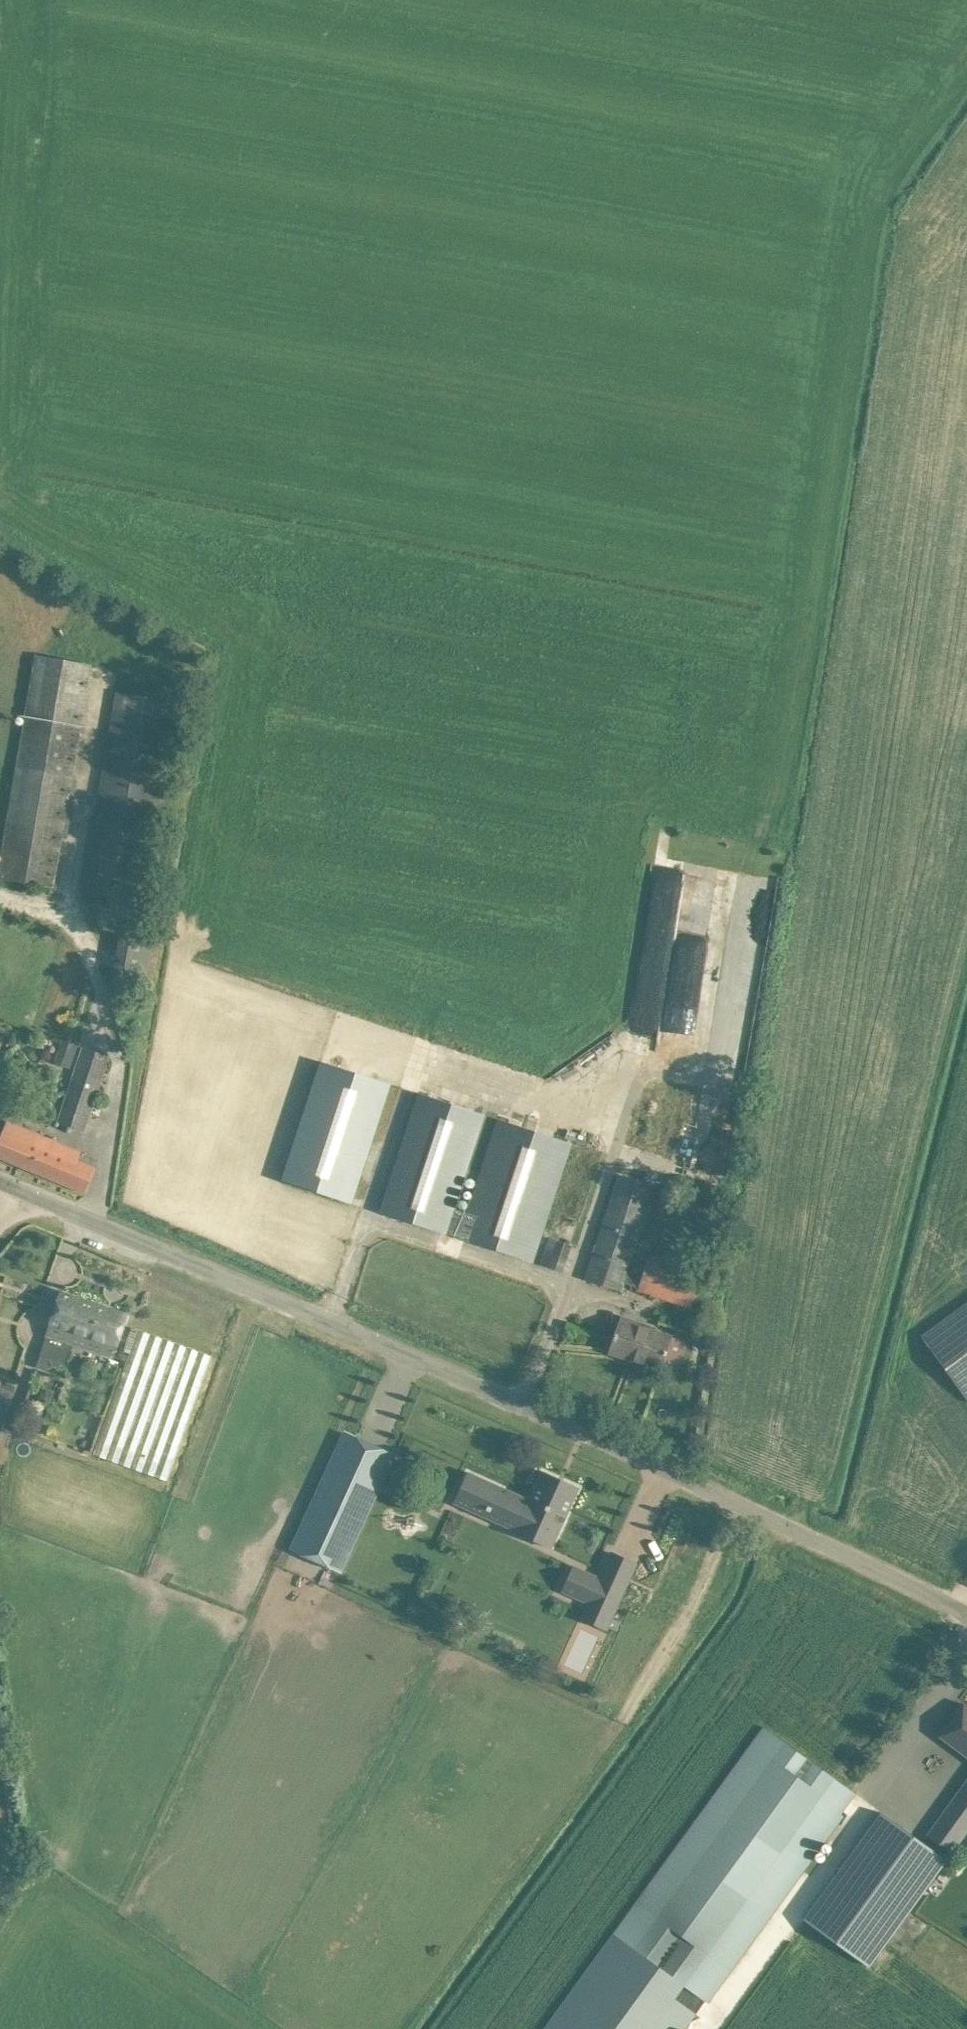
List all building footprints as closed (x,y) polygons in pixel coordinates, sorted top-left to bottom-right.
[(56,659),(36,656),(0,869),(0,877),(53,886),(91,665),(56,659)] [(139,901),(167,741),(179,743),(182,723),(173,721),(176,702),(116,692),(82,892),(139,901)] [(668,976),(683,887),(653,882),(638,971),(668,976)] [(762,981),(773,893),(744,889),(733,977),(762,981)] [(119,935),(110,984),(142,989),(151,940),(119,935)] [(54,1063),(70,1068),(77,1045),(61,1040),(54,1063)] [(84,1130),(109,1056),(82,1047),(57,1121),(84,1130)] [(322,1060),(282,1180),(351,1203),(390,1082),(322,1060)] [(388,1193),(381,1213),(445,1233),(445,1232),(460,1237),(460,1238),(532,1262),(539,1243),(567,1157),(571,1143),(499,1119),(494,1134),(468,1213),(453,1208),(484,1114),(420,1093),(388,1193)] [(3,1137),(0,1144),(0,1157),(86,1193),(96,1168),(69,1158),(73,1150),(26,1131),(22,1138),(5,1131),(3,1137)] [(619,1174),(591,1260),(585,1279),(620,1291),(623,1282),(638,1287),(638,1289),(690,1306),(701,1272),(633,1250),(654,1186),(619,1174)] [(541,1263),(563,1269),(572,1241),(549,1235),(541,1263)] [(60,1292),(46,1334),(47,1334),(74,1343),(86,1347),(91,1349),(93,1344),(114,1351),(115,1345),(120,1333),(126,1314),(60,1292)] [(920,1335),(966,1400),(966,1301),(920,1335)] [(621,1317),(609,1353),(664,1372),(675,1338),(655,1331),(656,1329),(621,1317)] [(208,1359),(178,1349),(170,1371),(133,1359),(122,1389),(160,1402),(152,1426),(182,1436),(208,1359)] [(39,1357),(36,1366),(40,1368),(66,1366),(51,1361),(43,1359),(39,1357)] [(14,1392),(0,1387),(0,1433),(14,1392)] [(392,1454),(345,1432),(292,1548),(339,1570),(392,1454)] [(459,1490),(454,1502),(498,1522),(517,1531),(552,1547),(571,1505),(579,1487),(543,1470),(530,1500),(517,1494),(468,1472),(459,1490)] [(575,1564),(562,1591),(613,1615),(626,1588),(575,1564)] [(961,1702),(949,1718),(938,1733),(966,1756),(966,1707),(961,1702)] [(544,2028),(687,2028),(707,2002),(778,1904),(843,1815),(839,1813),(854,1792),(839,1781),(824,1771),(783,1741),(764,1727),(614,1933),(544,2028)] [(928,1835),(952,1852),(966,1831),(966,1779),(928,1835)] [(879,1811),(803,1919),(870,1967),(947,1859),(879,1811)]
